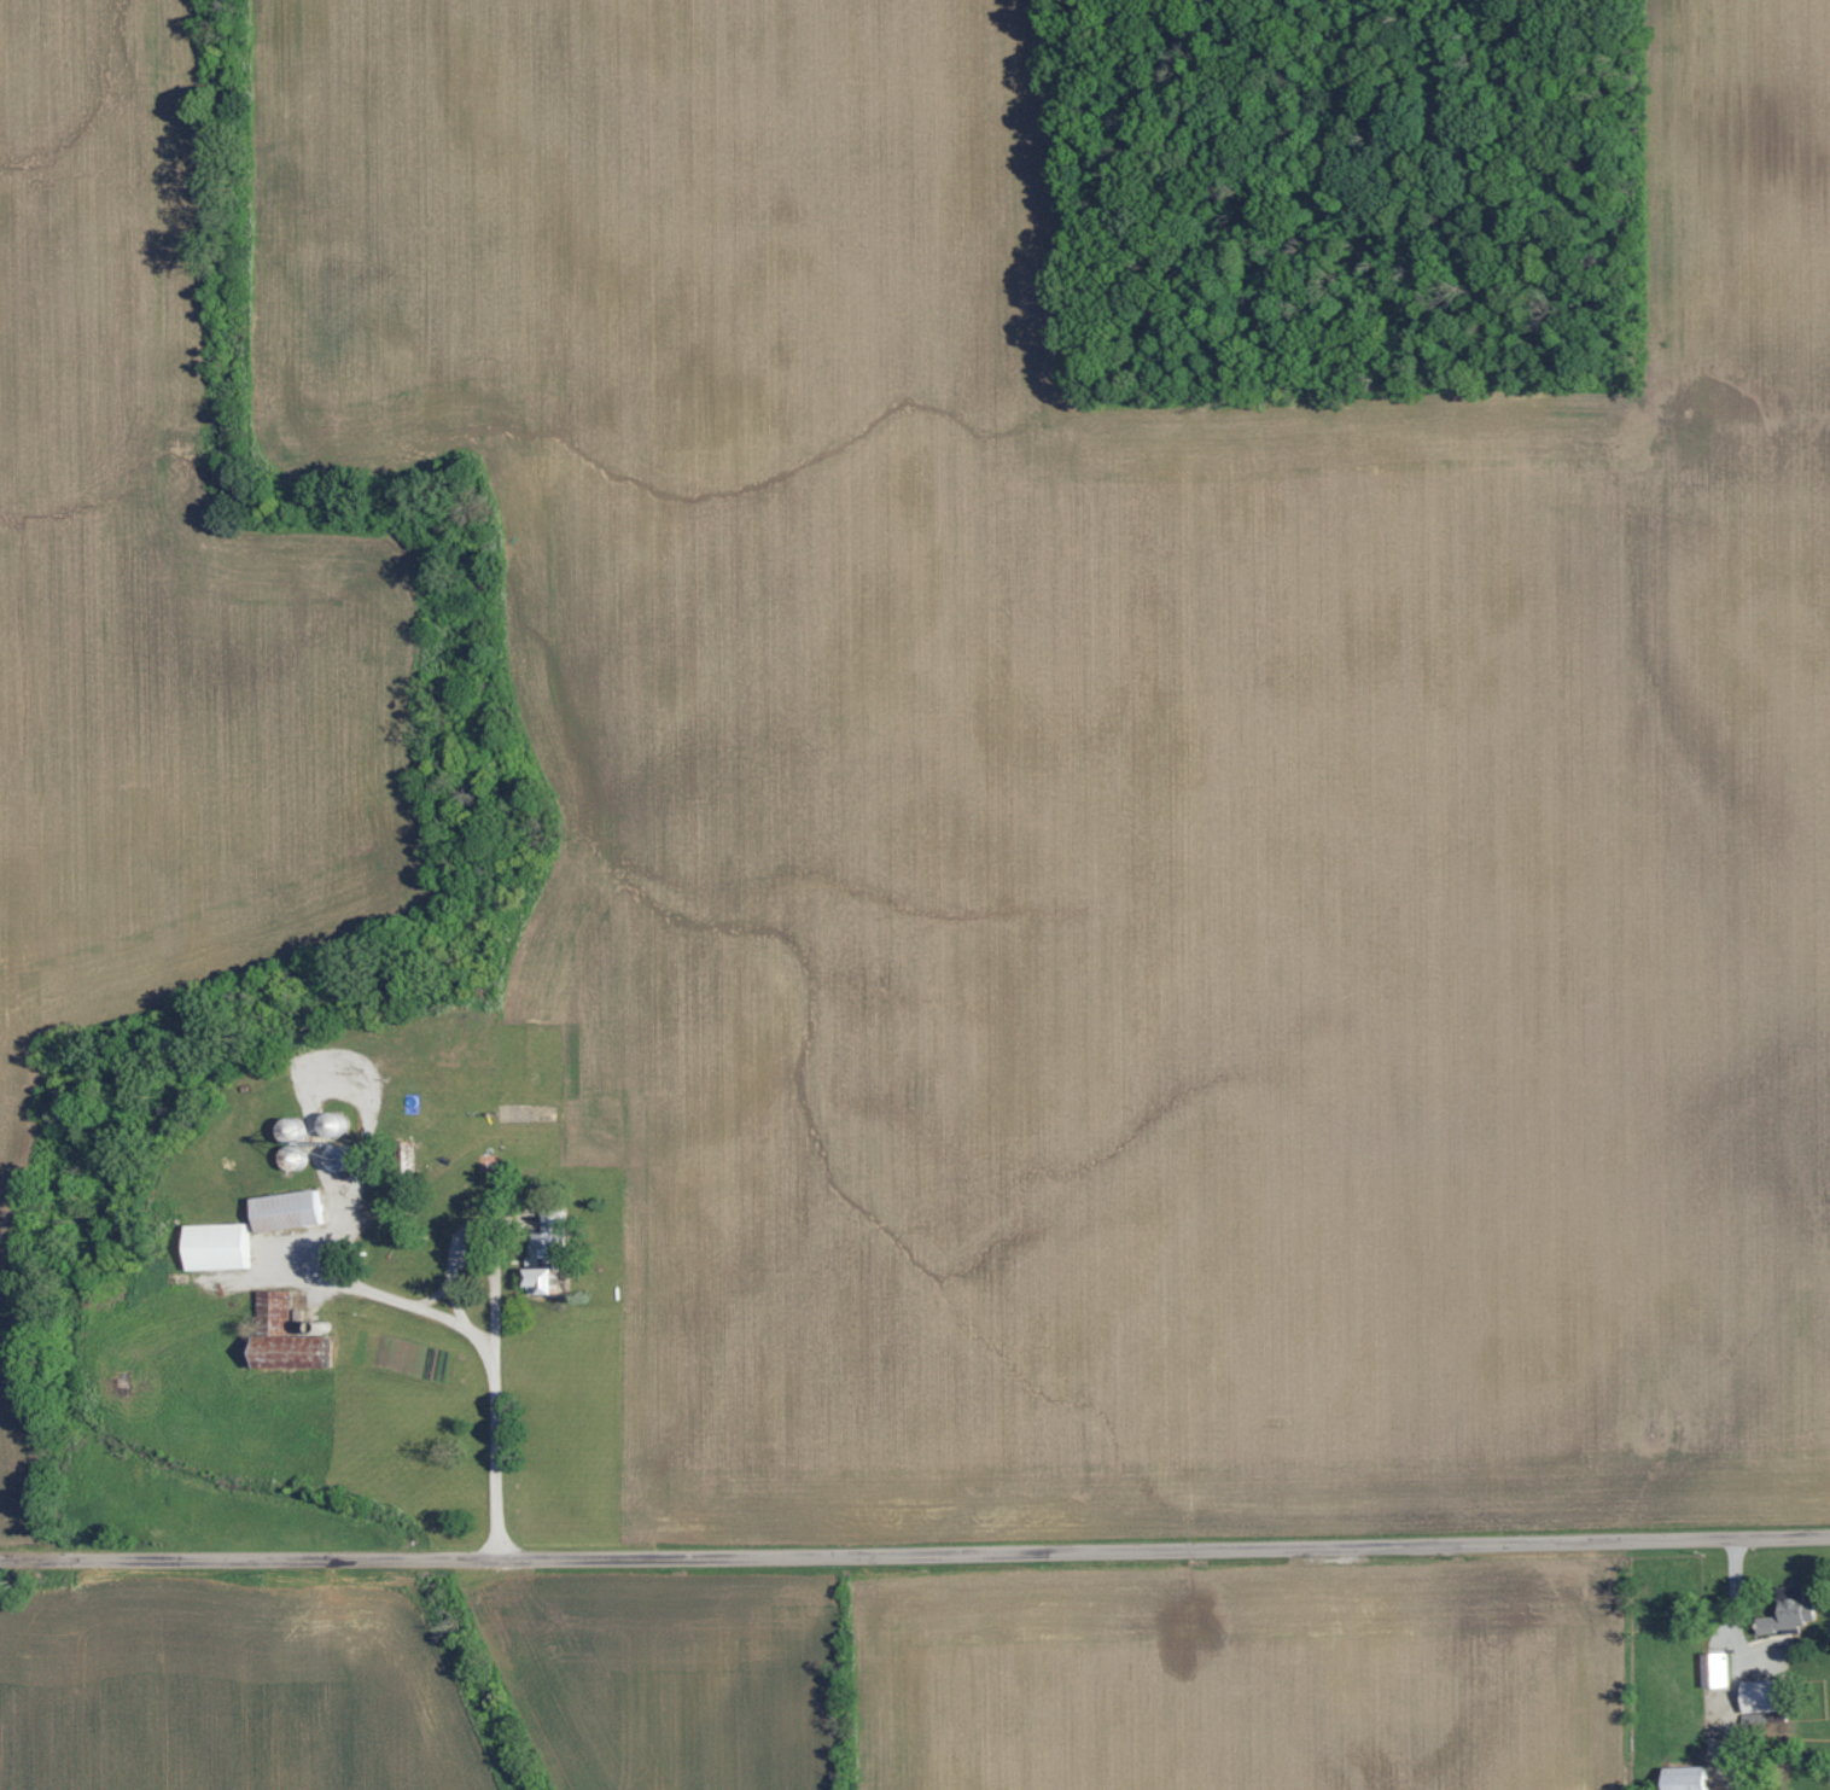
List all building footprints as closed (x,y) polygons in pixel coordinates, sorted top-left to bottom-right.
[(318,1119),(311,1119),(311,1117),(289,1117),(289,1139),(318,1139),(318,1119)] [(341,1162),(351,1162),(351,1147),(341,1147),(341,1162)] [(256,1195),(261,1230),(326,1221),(321,1186),(256,1195)] [(548,1207),(570,1207),(570,1249),(561,1249),(561,1293),(532,1293),(532,1254),(537,1254),(537,1248),(535,1248),(535,1242),(537,1242),(537,1229),(548,1229),(548,1219),(548,1207)] [(255,1219),(192,1221),(193,1267),(256,1266),(255,1219)] [(250,1368),(336,1368),(336,1333),(295,1334),(295,1293),(262,1293),(262,1334),(250,1334),(250,1368)] [(296,1312),(296,1327),(305,1325),(305,1312),(296,1312)] [(1762,1614),(1785,1613),(1785,1596),(1808,1596),(1808,1602),(1819,1602),(1820,1620),(1809,1620),(1809,1625),(1805,1625),(1805,1632),(1762,1633),(1762,1614)] [(1706,1650),(1718,1650),(1731,1650),(1732,1685),(1707,1686),(1706,1650)] [(1747,1678),(1788,1678),(1789,1721),(1747,1722),(1747,1678)] [(1712,1763),(1712,1789),(1670,1789),(1669,1765),(1712,1763)]
